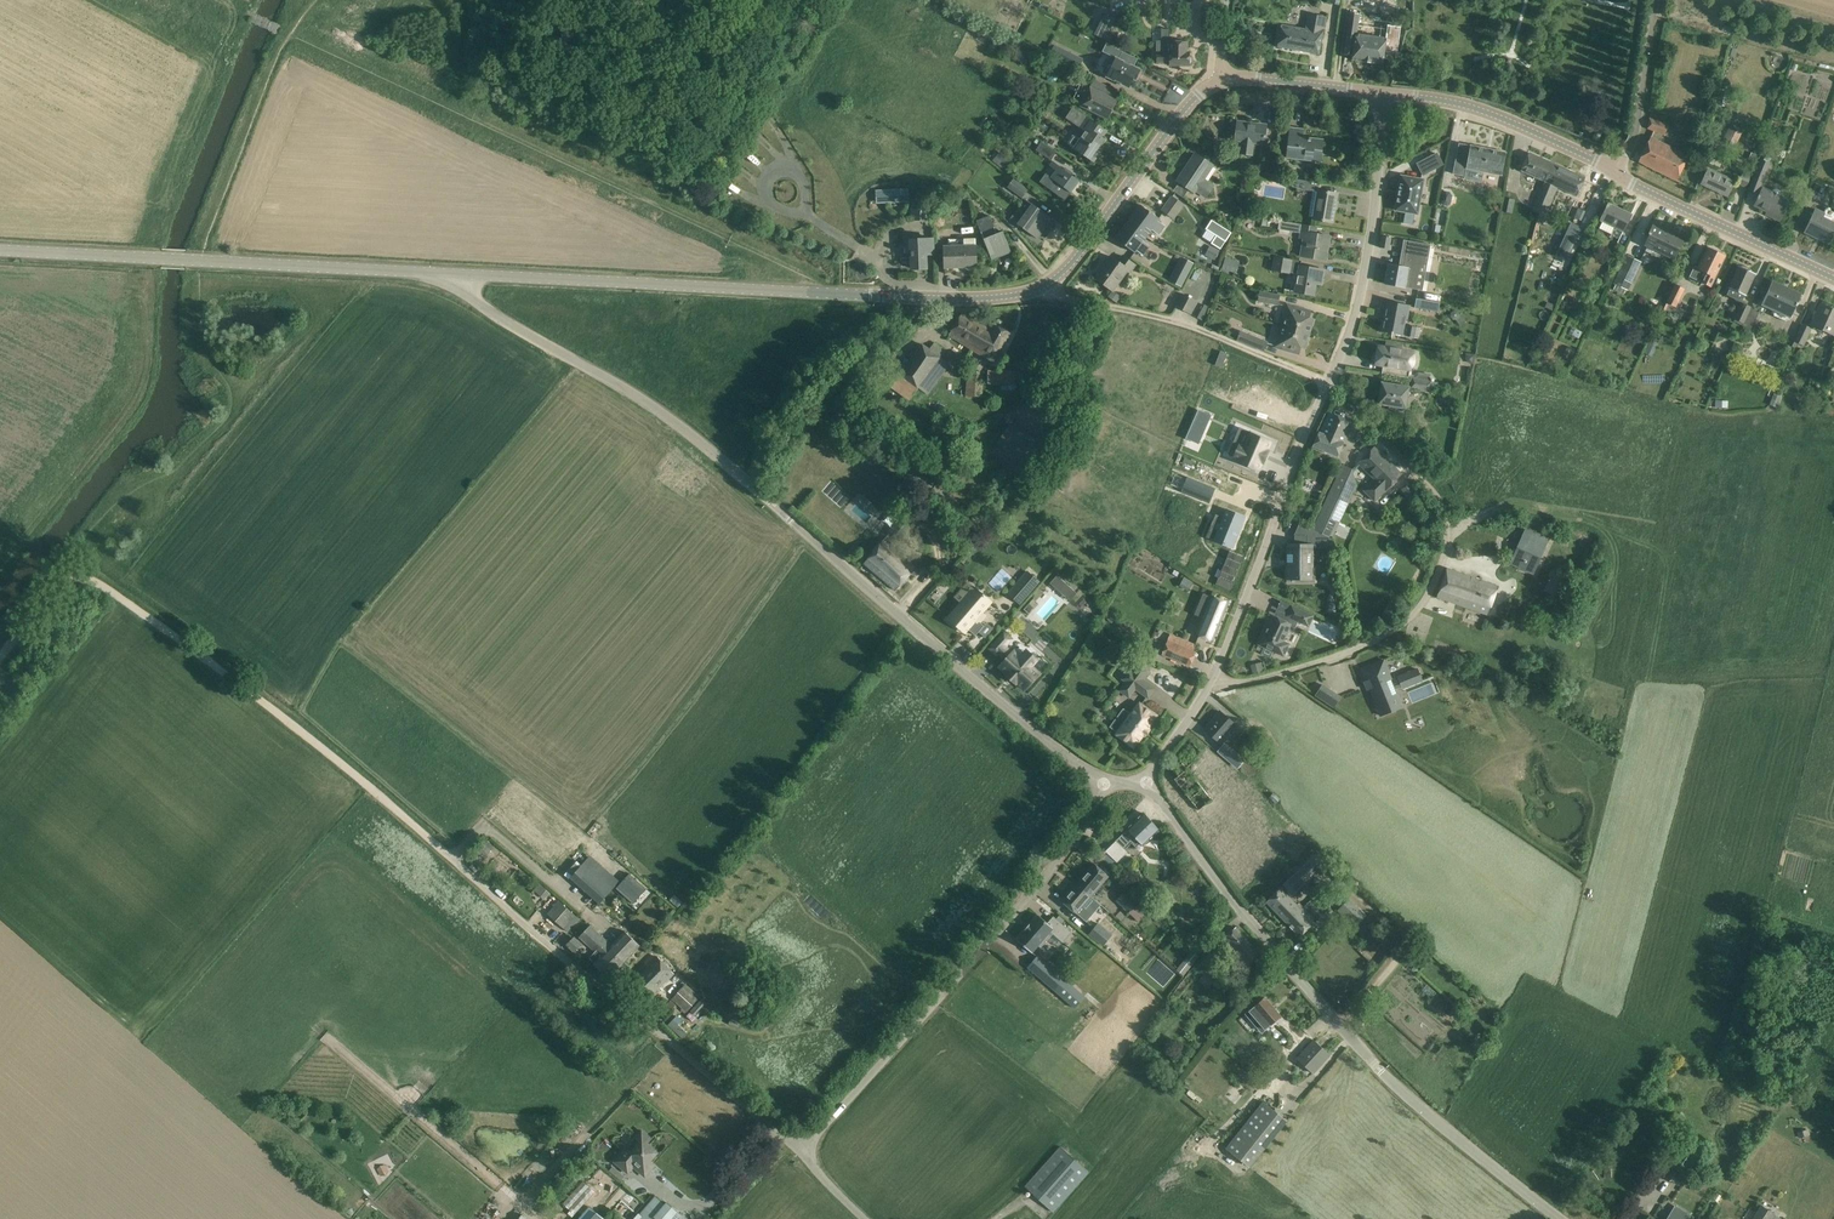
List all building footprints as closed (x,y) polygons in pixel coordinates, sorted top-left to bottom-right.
[(1367,63),(1371,34),(1366,33),(1366,36),(1356,35),(1359,14),(1349,13),(1343,55),(1352,56),(1352,60),(1367,63)] [(1105,14),(1094,36),(1105,41),(1116,19),(1105,14)] [(1277,47),(1319,54),(1326,17),(1308,14),(1305,30),(1281,25),(1277,47)] [(1371,34),(1367,63),(1383,65),(1383,59),(1395,61),(1397,52),(1401,27),(1387,25),(1386,33),(1376,31),(1375,35),(1371,34)] [(1188,42),(1157,41),(1156,63),(1169,63),(1169,66),(1190,66),(1190,52),(1188,52),(1188,42)] [(1108,74),(1133,88),(1139,78),(1142,80),(1147,69),(1139,65),(1143,58),(1126,50),(1122,57),(1116,54),(1115,57),(1113,56),(1106,69),(1109,71),(1108,74)] [(1116,101),(1105,96),(1082,85),(1074,102),(1108,119),(1116,101)] [(1109,132),(1087,117),(1073,107),(1066,118),(1086,132),(1081,139),(1075,136),(1073,135),(1068,142),(1068,144),(1074,148),(1074,149),(1093,162),(1102,149),(1099,147),(1109,132)] [(1651,119),(1648,128),(1665,135),(1668,125),(1651,119)] [(1264,144),(1265,136),(1266,127),(1250,125),(1250,123),(1237,122),(1235,141),(1241,141),(1240,154),(1252,155),(1253,143),(1264,144)] [(1735,147),(1742,133),(1730,126),(1722,140),(1735,147)] [(1321,153),(1321,152),(1323,140),(1311,139),(1311,138),(1308,137),(1308,140),(1302,139),(1303,130),(1290,128),(1287,158),(1313,161),(1314,152),(1321,153)] [(1677,182),(1689,158),(1650,138),(1639,162),(1677,182)] [(1041,142),(1036,150),(1051,160),(1057,152),(1041,142)] [(1505,153),(1459,144),(1453,175),(1465,177),(1466,172),(1470,173),(1471,169),(1483,172),(1482,174),(1489,176),(1489,173),(1501,175),(1505,153)] [(1713,165),(1718,152),(1711,149),(1705,162),(1713,165)] [(1002,151),(994,160),(1005,169),(1012,160),(1002,151)] [(1445,158),(1442,151),(1422,161),(1422,160),(1415,164),(1419,173),(1420,172),(1420,174),(1439,165),(1437,162),(1445,158)] [(1544,182),(1552,163),(1529,153),(1521,172),(1544,182)] [(1213,165),(1205,161),(1195,154),(1177,181),(1194,193),(1196,190),(1206,197),(1213,187),(1203,180),(1213,165)] [(1769,163),(1759,159),(1752,179),(1762,182),(1769,163)] [(1069,192),(1078,180),(1052,161),(1049,166),(1056,171),(1051,177),(1046,174),(1040,182),(1059,196),(1064,188),(1069,192)] [(1585,178),(1552,163),(1544,182),(1550,185),(1539,213),(1546,216),(1558,188),(1576,197),(1585,178)] [(1708,169),(1706,173),(1701,184),(1727,196),(1734,182),(1708,169)] [(1401,176),(1395,210),(1405,212),(1415,214),(1417,214),(1423,180),(1401,176)] [(1300,180),(1288,178),(1286,188),(1298,190),(1300,180)] [(1022,198),(1028,190),(1013,179),(1007,187),(1022,198)] [(1532,210),(1539,213),(1550,185),(1544,182),(1532,210)] [(1789,199),(1780,195),(1781,194),(1781,193),(1780,192),(1780,191),(1779,190),(1779,189),(1778,189),(1777,188),(1776,188),(1775,188),(1774,188),(1773,189),(1772,189),(1772,190),(1771,191),(1762,186),(1757,198),(1758,198),(1754,205),(1771,213),(1770,216),(1780,220),(1789,199)] [(885,201),(909,201),(909,189),(885,189),(885,201)] [(1335,193),(1323,191),(1318,190),(1317,192),(1313,191),(1308,216),(1313,217),(1313,219),(1332,223),(1334,211),(1332,211),(1335,193)] [(1440,195),(1439,202),(1441,205),(1445,206),(1448,204),(1449,197),(1447,194),(1443,193),(1440,195)] [(1172,197),(1162,210),(1173,219),(1183,205),(1172,197)] [(929,200),(910,201),(911,222),(930,221),(929,200)] [(1608,203),(1603,214),(1600,221),(1602,222),(1599,229),(1620,239),(1623,232),(1631,214),(1608,203)] [(1049,217),(1040,209),(1032,204),(1021,220),(1013,214),(1007,221),(1015,227),(1018,224),(1037,239),(1047,225),(1045,223),(1049,217)] [(1137,231),(1146,238),(1152,230),(1158,235),(1164,226),(1158,221),(1160,219),(1140,205),(1129,220),(1139,228),(1137,231)] [(1810,221),(1804,232),(1816,238),(1817,236),(1831,242),(1833,236),(1833,223),(1822,217),(1824,214),(1815,209),(1810,221)] [(1011,253),(1007,242),(1003,232),(997,234),(990,216),(977,221),(988,249),(992,261),(1011,253)] [(1139,228),(1129,220),(1116,239),(1135,253),(1137,251),(1143,255),(1149,246),(1143,242),(1146,238),(1137,231),(1139,228)] [(1211,220),(1205,230),(1215,236),(1211,244),(1220,250),(1225,242),(1226,242),(1232,233),(1211,220)] [(1314,227),(1280,221),(1278,230),(1299,233),(1298,239),(1302,240),(1299,256),(1323,260),(1325,245),(1328,245),(1330,237),(1313,234),(1314,227)] [(1571,223),(1556,255),(1567,261),(1582,228),(1571,223)] [(1653,225),(1648,234),(1649,235),(1645,245),(1674,259),(1683,242),(1663,233),(1664,230),(1653,225)] [(1380,248),(1389,249),(1391,238),(1382,237),(1380,248)] [(935,252),(935,239),(911,240),(911,242),(907,242),(908,254),(911,254),(912,269),(927,269),(926,252),(935,252)] [(976,264),(976,255),(976,246),(976,240),(963,240),(963,246),(944,247),(945,268),(955,267),(955,265),(976,264)] [(1390,265),(1386,284),(1415,289),(1419,265),(1427,266),(1430,245),(1408,241),(1403,268),(1399,267),(1390,265)] [(1617,244),(1607,264),(1614,267),(1624,248),(1617,244)] [(1210,245),(1205,256),(1215,261),(1221,250),(1210,245)] [(1709,249),(1704,260),(1699,269),(1694,267),(1690,276),(1711,287),(1720,268),(1718,267),(1724,256),(1709,249)] [(1629,290),(1639,260),(1622,255),(1613,285),(1629,290)] [(1128,269),(1131,271),(1135,265),(1123,256),(1118,262),(1111,256),(1095,278),(1113,291),(1128,269)] [(1226,257),(1223,269),(1238,273),(1241,261),(1226,257)] [(1301,261),(1274,257),(1272,270),(1290,273),(1290,272),(1297,274),(1294,292),(1313,295),(1316,280),(1322,281),(1324,270),(1300,266),(1301,261)] [(1755,274),(1739,266),(1728,288),(1729,289),(1726,295),(1733,298),(1741,302),(1744,295),(1745,296),(1755,274)] [(1174,272),(1169,280),(1181,287),(1186,278),(1174,272)] [(1772,282),(1768,292),(1761,306),(1790,319),(1797,303),(1796,303),(1800,296),(1783,288),(1784,287),(1772,282)] [(1675,286),(1666,305),(1674,309),(1683,290),(1675,286)] [(1280,294),(1260,290),(1258,301),(1279,305),(1280,294)] [(1190,314),(1196,301),(1182,294),(1176,307),(1190,314)] [(1416,298),(1414,308),(1438,312),(1440,303),(1416,298)] [(1387,301),(1387,302),(1383,321),(1382,321),(1380,331),(1419,339),(1421,328),(1407,325),(1410,306),(1387,301)] [(1742,303),(1734,320),(1743,324),(1744,322),(1752,326),(1758,313),(1750,309),(1751,307),(1742,303)] [(1285,318),(1283,326),(1310,334),(1314,320),(1309,318),(1311,311),(1286,304),(1282,317),(1285,318)] [(1816,315),(1811,325),(1833,336),(1833,333),(1833,311),(1821,304),(1816,315)] [(961,314),(956,325),(950,335),(982,356),(982,355),(994,362),(1010,334),(995,326),(993,330),(961,314)] [(1801,325),(1794,341),(1803,346),(1811,329),(1801,325)] [(1310,334),(1283,326),(1280,335),(1277,334),(1274,348),(1298,354),(1300,347),(1305,348),(1310,334)] [(1267,342),(1248,334),(1244,343),(1263,351),(1267,342)] [(1642,352),(1648,354),(1652,343),(1647,340),(1642,352)] [(934,343),(929,350),(922,345),(890,388),(909,402),(945,352),(934,343)] [(1386,348),(1379,346),(1377,355),(1375,356),(1374,361),(1376,362),(1376,364),(1383,366),(1382,374),(1407,378),(1408,369),(1410,369),(1410,367),(1413,364),(1414,358),(1412,354),(1412,352),(1401,350),(1402,346),(1387,343),(1386,348)] [(1503,354),(1502,360),(1512,363),(1513,356),(1503,354)] [(989,382),(1014,381),(1014,370),(989,370),(989,382)] [(967,394),(975,395),(977,376),(969,375),(967,394)] [(1429,390),(1430,382),(1412,379),(1411,387),(1429,390)] [(1381,382),(1378,404),(1389,406),(1389,409),(1400,410),(1400,408),(1406,408),(1409,387),(1381,382)] [(1199,411),(1187,437),(1198,441),(1209,415),(1199,411)] [(1330,413),(1324,426),(1321,433),(1319,432),(1312,446),(1338,457),(1352,423),(1330,413)] [(1019,465),(1033,441),(999,420),(985,445),(1019,465)] [(1235,443),(1230,455),(1239,459),(1238,461),(1258,471),(1262,462),(1264,463),(1269,451),(1267,451),(1271,442),(1257,436),(1250,433),(1244,447),(1235,443)] [(1374,447),(1366,456),(1358,463),(1374,479),(1363,491),(1374,501),(1392,483),(1401,474),(1374,447)] [(1352,470),(1342,465),(1312,529),(1332,538),(1356,486),(1352,470)] [(1182,492),(1209,503),(1215,489),(1188,477),(1182,492)] [(1228,500),(1214,532),(1234,539),(1247,507),(1228,500)] [(915,523),(903,514),(890,531),(901,540),(915,523)] [(1310,544),(1287,544),(1287,580),(1313,580),(1313,547),(1334,547),(1332,538),(1312,529),(1299,524),(1294,536),(1310,536),(1310,544)] [(883,539),(864,563),(895,590),(915,567),(883,539)] [(1544,549),(1522,539),(1514,557),(1536,567),(1544,549)] [(1498,586),(1458,572),(1447,568),(1437,598),(1488,615),(1498,586)] [(1027,571),(1017,583),(1030,593),(1040,582),(1027,571)] [(1057,576),(1050,584),(1069,600),(1076,592),(1057,576)] [(1559,580),(1553,592),(1560,596),(1567,583),(1559,580)] [(963,606),(951,619),(966,632),(969,629),(976,635),(984,626),(980,622),(986,615),(983,613),(993,601),(975,586),(960,604),(963,606)] [(1228,603),(1217,598),(1212,596),(1197,635),(1212,641),(1228,603)] [(1259,645),(1283,656),(1288,644),(1282,642),(1293,619),(1308,626),(1312,616),(1291,606),(1284,622),(1273,616),(1265,633),(1264,633),(1259,645)] [(1004,633),(990,649),(997,655),(998,653),(1006,660),(999,667),(1006,674),(1016,683),(1024,689),(1039,673),(1030,665),(1036,659),(1027,650),(1021,657),(1014,651),(1012,653),(1005,647),(1011,640),(1004,633)] [(1170,634),(1167,641),(1162,655),(1190,666),(1195,652),(1193,651),(1196,645),(1170,634)] [(1384,660),(1361,669),(1366,681),(1364,682),(1368,690),(1371,689),(1374,696),(1373,696),(1379,710),(1400,702),(1389,674),(1384,660)] [(1139,664),(1133,673),(1129,670),(1122,679),(1126,682),(1120,691),(1129,697),(1135,688),(1148,697),(1154,689),(1142,679),(1148,671),(1139,664)] [(1417,669),(1400,676),(1405,687),(1422,680),(1417,669)] [(1322,685),(1315,695),(1321,700),(1328,689),(1322,685)] [(1123,708),(1109,727),(1117,733),(1116,734),(1134,747),(1143,735),(1145,736),(1150,730),(1147,728),(1157,716),(1139,703),(1131,714),(1123,708)] [(1220,712),(1205,729),(1221,744),(1224,740),(1236,726),(1220,712)] [(1220,750),(1218,752),(1237,769),(1239,767),(1245,760),(1225,743),(1220,750)] [(1275,795),(1271,799),(1276,803),(1280,799),(1275,795)] [(1116,841),(1124,849),(1125,850),(1132,843),(1136,848),(1147,837),(1150,840),(1160,830),(1145,814),(1142,814),(1116,841)] [(495,847),(487,841),(474,856),(480,860),(483,856),(485,858),(495,847)] [(1283,885),(1292,895),(1326,864),(1317,854),(1283,885)] [(1093,863),(1061,901),(1076,913),(1086,922),(1101,905),(1091,896),(1108,876),(1093,863)] [(600,902),(616,885),(594,865),(578,882),(600,902)] [(634,903),(647,889),(630,873),(616,887),(634,903)] [(542,882),(536,889),(546,898),(552,892),(542,882)] [(1286,923),(1301,909),(1280,888),(1266,902),(1286,923)] [(1129,912),(1139,903),(1127,890),(1117,900),(1129,912)] [(1367,914),(1349,898),(1339,910),(1356,926),(1367,914)] [(563,928),(575,915),(560,901),(548,914),(563,928)] [(1306,915),(1301,909),(1286,923),(1300,937),(1314,923),(1313,922),(1316,918),(1310,912),(1306,915)] [(1024,930),(1016,939),(1031,953),(1038,946),(1040,948),(1049,938),(1046,936),(1050,932),(1063,943),(1072,933),(1053,916),(1047,923),(1038,915),(1029,924),(1024,930)] [(1099,923),(1093,930),(1090,934),(1104,946),(1113,935),(1099,923)] [(579,937),(595,952),(596,952),(598,950),(603,954),(610,947),(625,961),(640,945),(625,931),(611,945),(590,925),(579,937)] [(1236,927),(1227,935),(1211,950),(1216,956),(1225,948),(1243,969),(1259,954),(1236,927)] [(582,943),(576,938),(573,938),(567,944),(568,946),(573,952),(582,943)] [(596,952),(595,952),(589,958),(595,963),(594,964),(609,978),(625,961),(610,947),(603,954),(598,950),(596,952)] [(1192,950),(1176,970),(1184,976),(1200,956),(1192,950)] [(1057,992),(1066,981),(1038,956),(1028,967),(1057,992)] [(658,957),(628,986),(644,1003),(674,973),(658,957)] [(1207,987),(1220,973),(1211,965),(1208,968),(1205,965),(1199,973),(1202,975),(1198,980),(1207,987)] [(700,997),(685,984),(672,999),(687,1012),(700,997)] [(1253,1007),(1246,1014),(1261,1032),(1269,1026),(1280,1016),(1265,998),(1253,1007)] [(705,1005),(700,1000),(691,1011),(695,1015),(705,1005)] [(1472,1004),(1467,1000),(1461,1006),(1466,1011),(1472,1004)] [(1329,1054),(1314,1040),(1297,1059),(1312,1073),(1329,1054)] [(1289,1122),(1263,1102),(1227,1148),(1252,1168),(1289,1122)] [(627,1147),(615,1162),(623,1168),(629,1162),(634,1166),(636,1168),(645,1176),(651,1169),(656,1164),(651,1160),(658,1152),(648,1144),(652,1139),(642,1131),(634,1139),(639,1143),(631,1151),(627,1147)] [(1089,1172),(1060,1147),(1025,1187),(1054,1212),(1089,1172)] [(386,1164),(378,1168),(382,1176),(390,1172),(386,1164)] [(583,1181),(563,1203),(570,1210),(571,1210),(575,1214),(595,1192),(583,1181)] [(637,1218),(682,1218),(656,1196),(637,1218)] [(1761,1205),(1752,1218),(1770,1218),(1773,1213),(1761,1205)] [(578,1218),(605,1218),(590,1206),(589,1206),(578,1218)] [(1672,1210),(1666,1218),(1686,1218),(1672,1210)]
